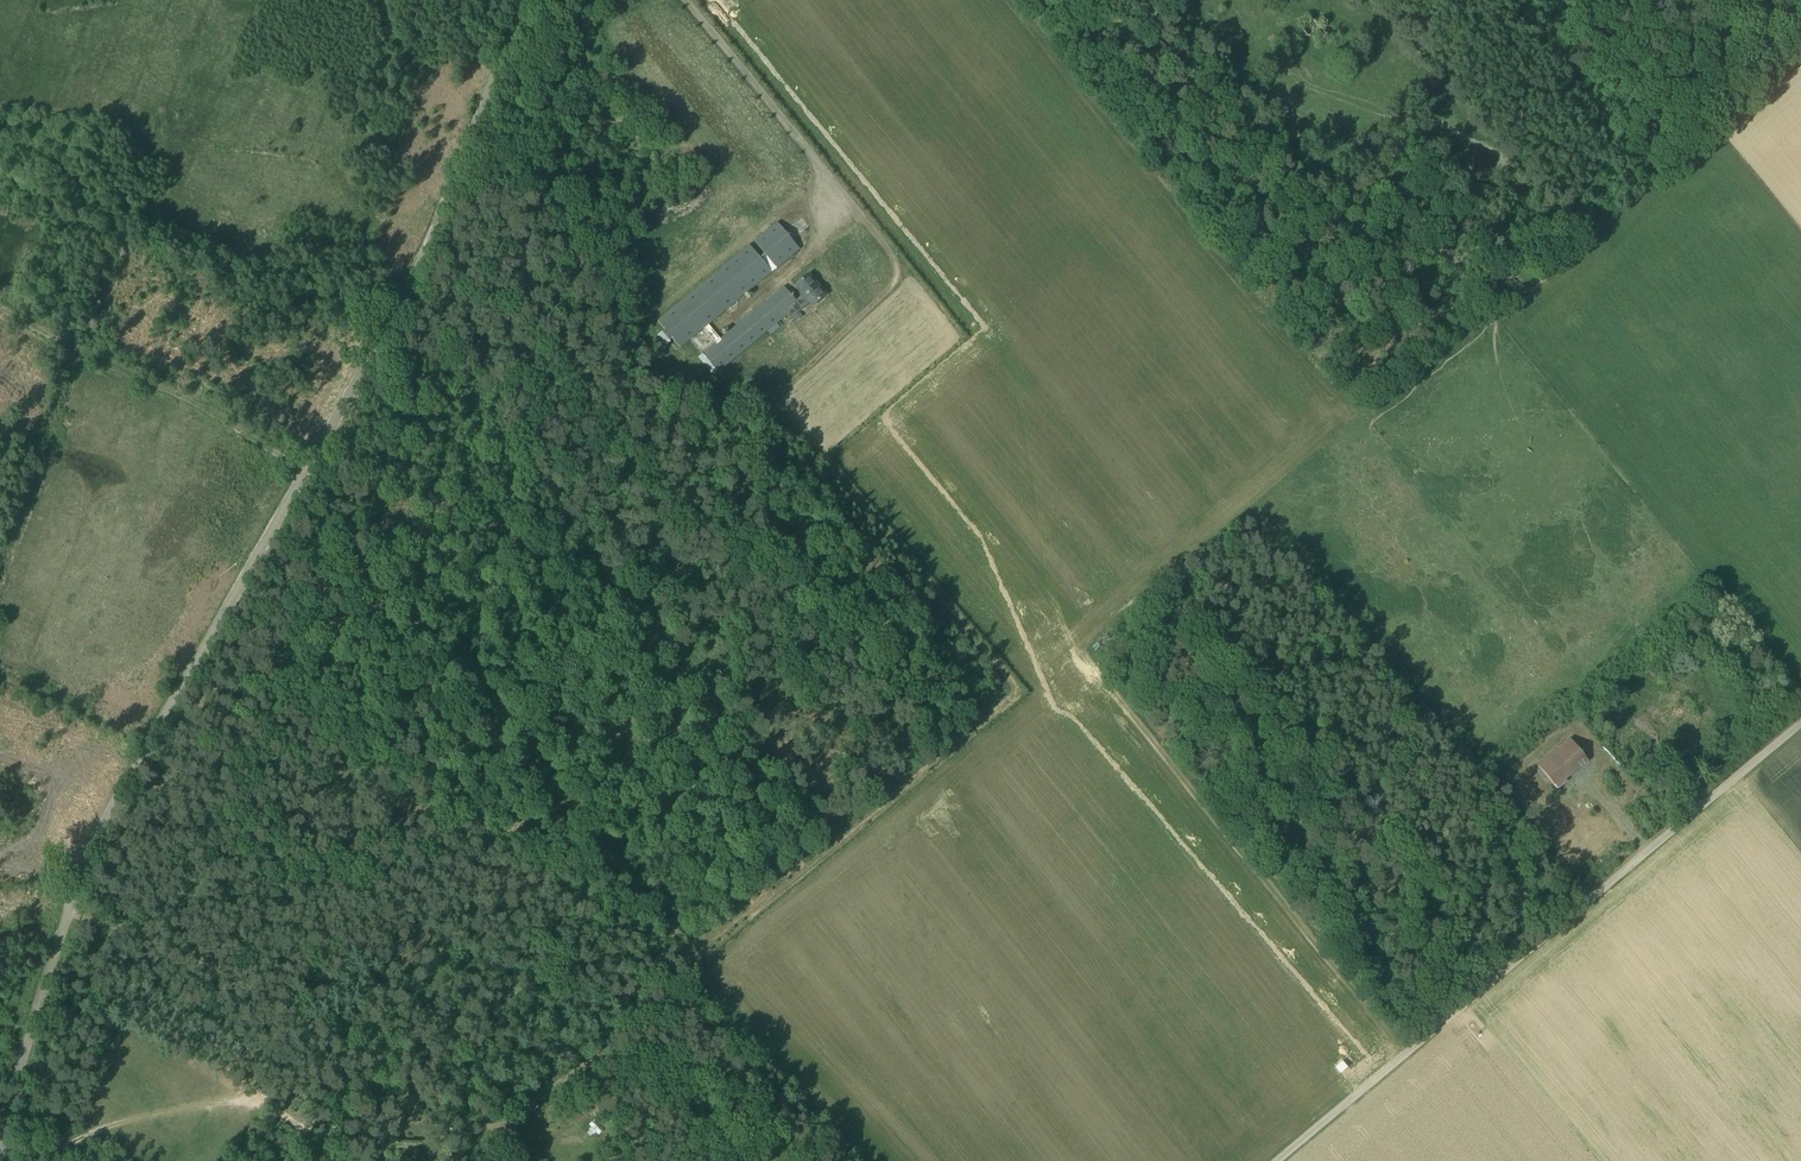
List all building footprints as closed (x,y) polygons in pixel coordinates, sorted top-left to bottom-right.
[(1294,29),(1299,40),(1318,31),(1313,20),(1294,29)] [(790,240),(808,226),(801,217),(783,231),(790,240)] [(777,268),(796,252),(798,250),(775,224),(754,242),(764,253),(759,257),(749,246),(658,323),(681,349),(690,342),(700,354),(702,353),(719,373),(768,332),(777,324),(788,315),(791,319),(810,303),(813,306),(827,295),(809,274),(796,286),(794,285),(787,291),(784,287),(721,340),(709,326),(772,272),(762,261),(767,257),(777,268)] [(799,312),(794,317),(797,321),(803,316),(799,312)] [(768,332),(771,336),(780,327),(777,324),(768,332)] [(1567,779),(1589,761),(1570,739),(1538,766),(1557,789),(1567,780),(1567,779)]
